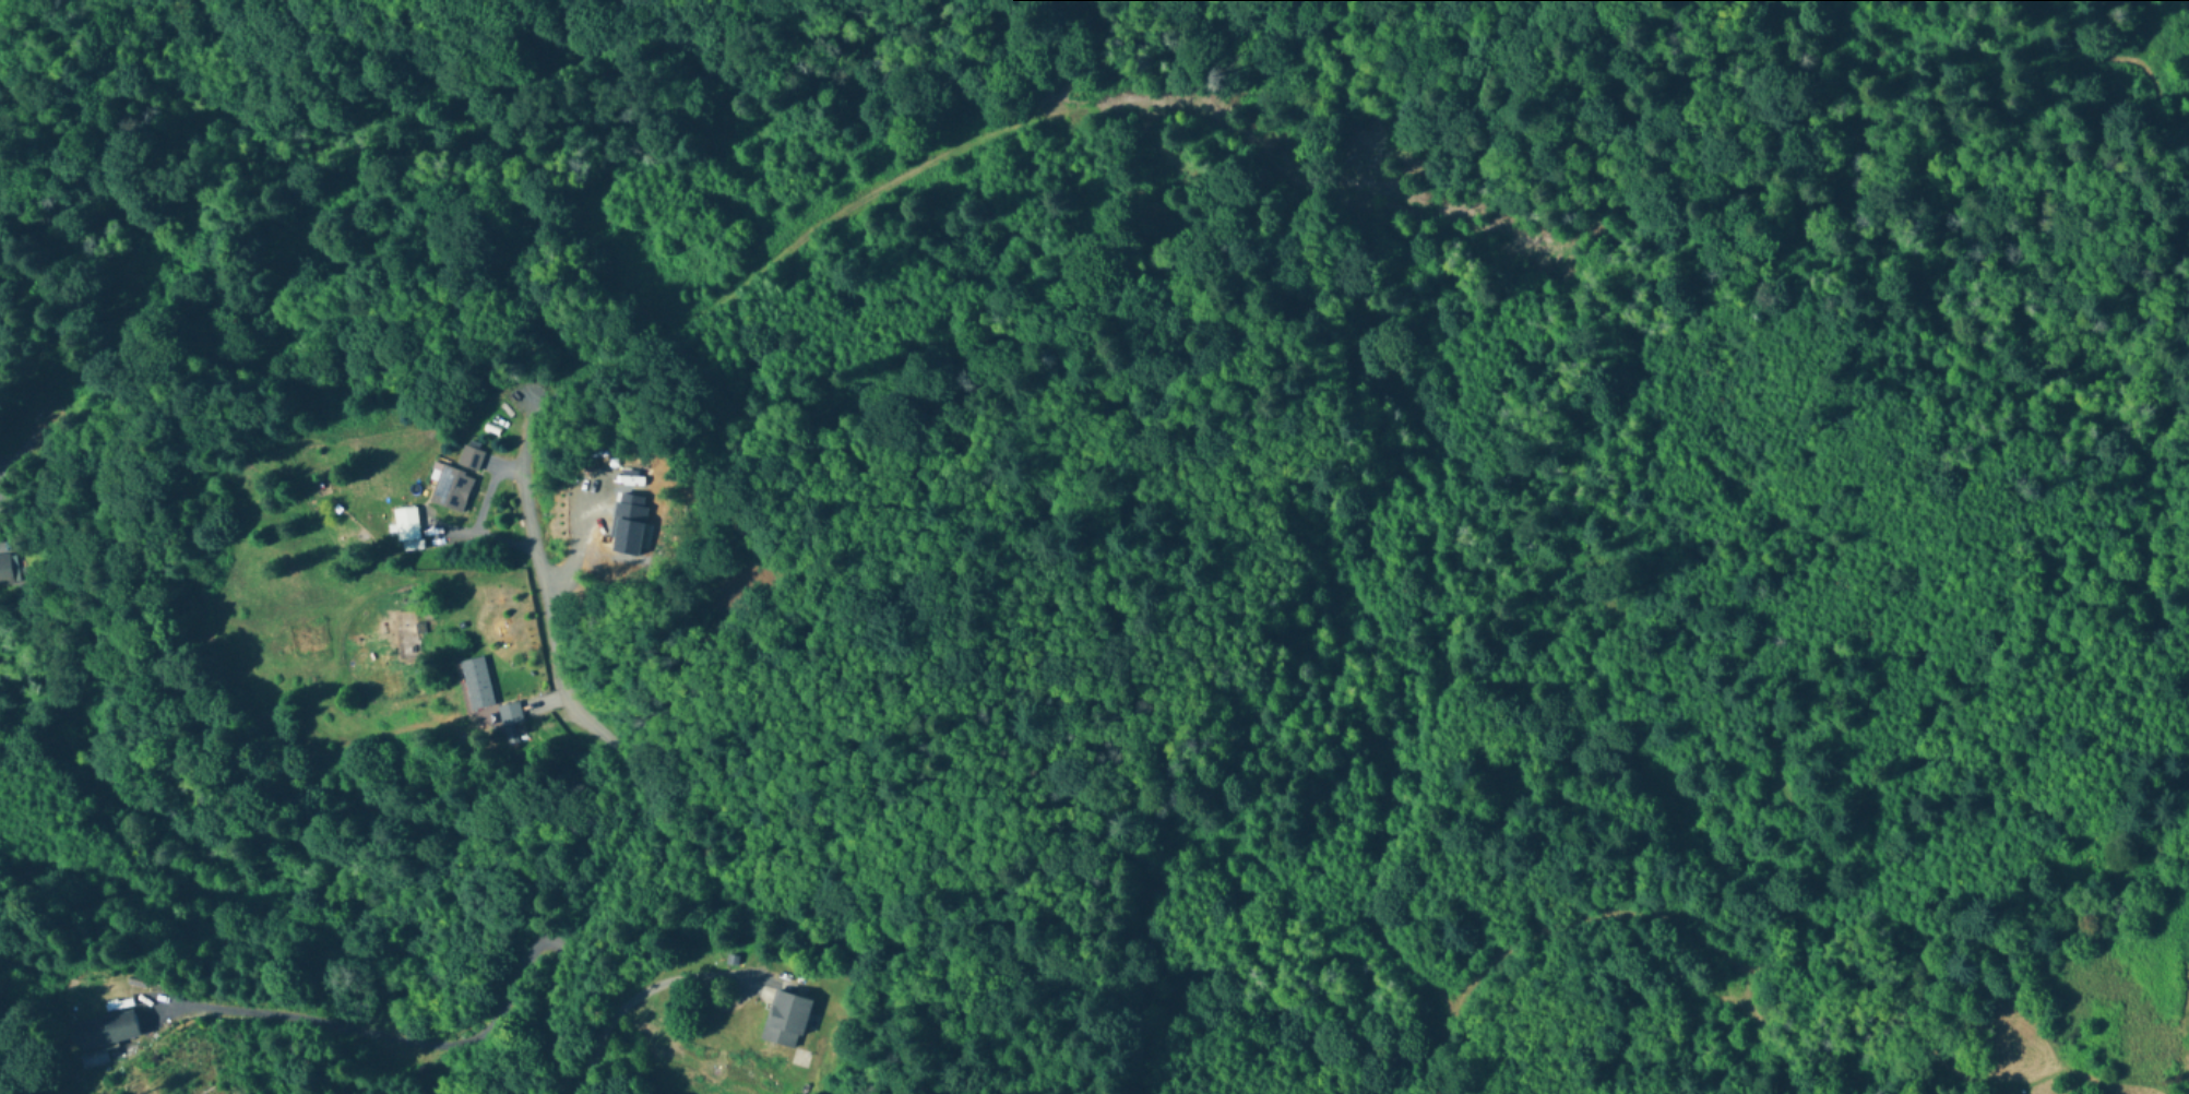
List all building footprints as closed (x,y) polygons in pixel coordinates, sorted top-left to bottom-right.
[(477,469),(456,462),(463,442),(484,450),(477,469)] [(442,463),(464,471),(463,474),(474,477),(461,510),(429,499),(442,463)] [(396,509),(397,551),(420,550),(419,509),(396,509)] [(0,558),(0,587),(11,587),(11,557),(0,558)] [(471,710),(495,704),(483,656),(460,662),(471,710)] [(523,723),(519,703),(500,707),(505,727),(523,723)] [(761,1040),(797,1050),(812,1000),(775,990),(761,1040)] [(79,1051),(138,1038),(133,1011),(73,1024),(79,1051)]
